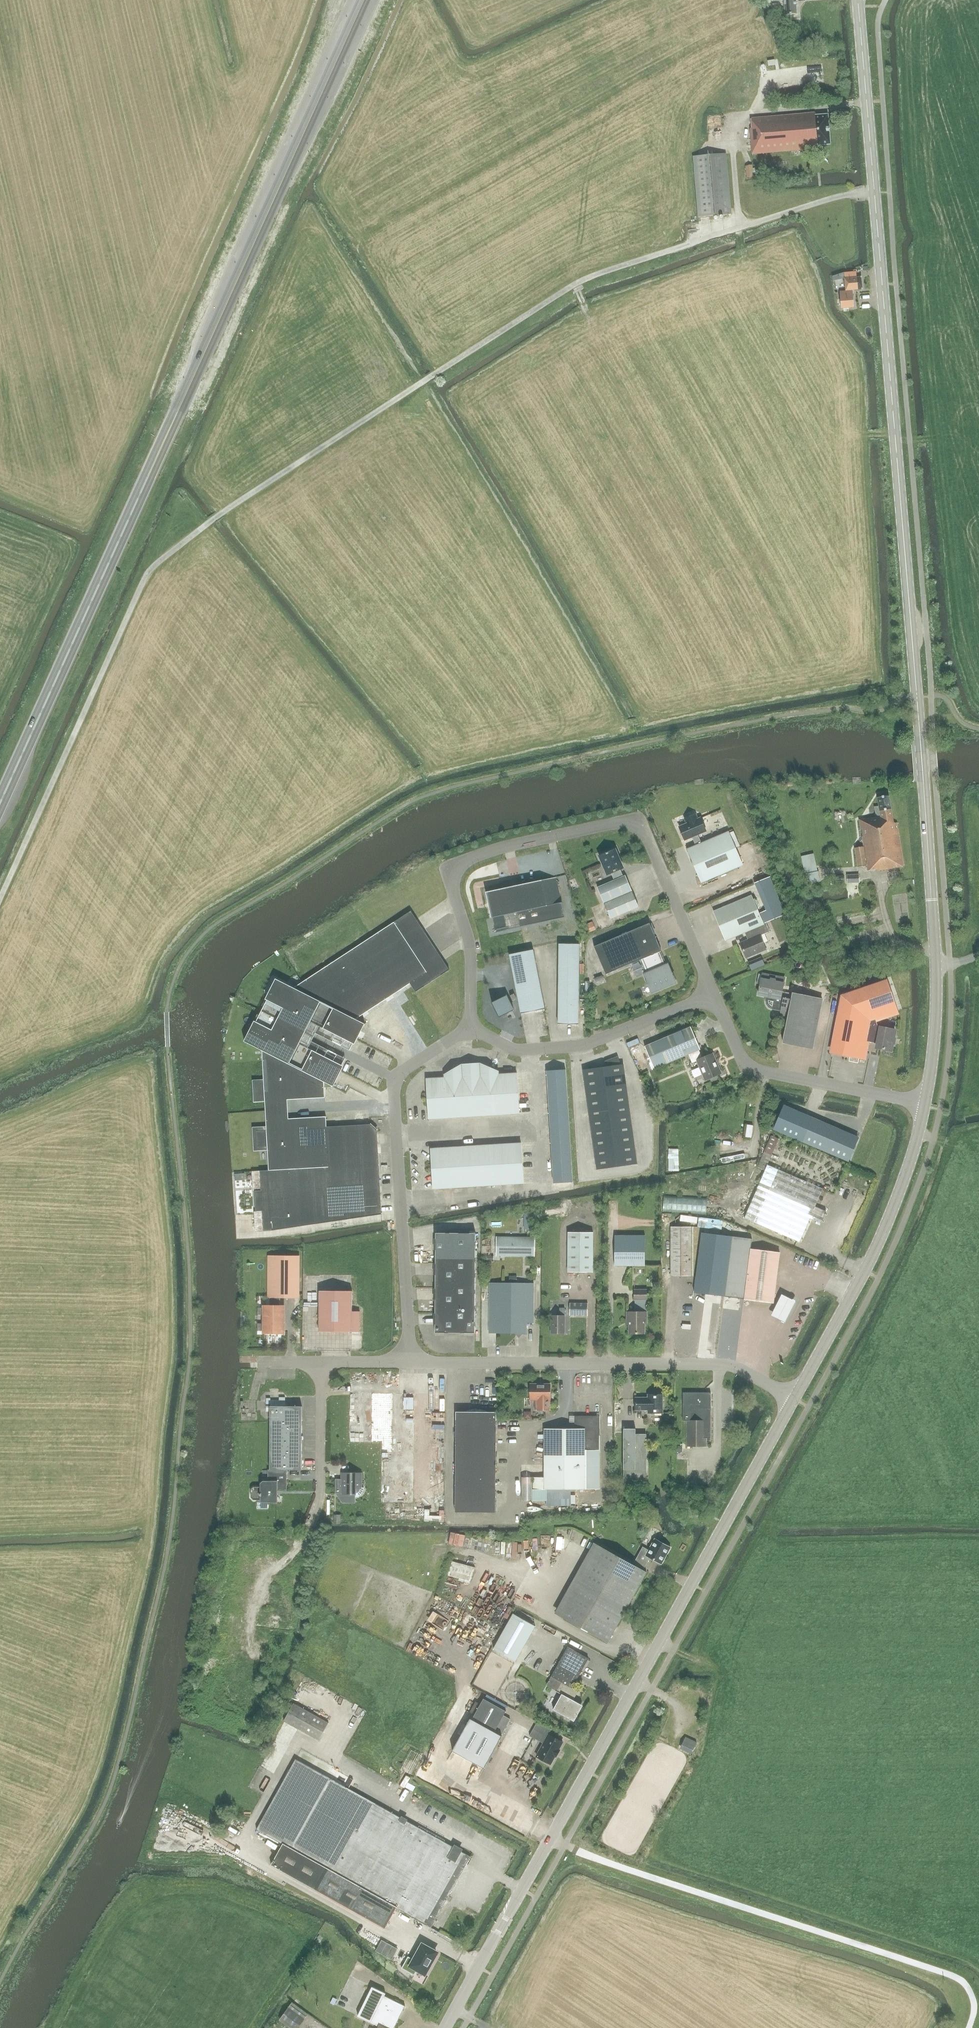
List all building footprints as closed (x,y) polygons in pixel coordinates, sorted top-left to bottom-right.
[(772,2),(784,1),(786,15),(797,14),(796,0),(772,0),(772,2)] [(821,145),(831,144),(828,114),(816,115),(816,112),(751,118),(752,128),(750,128),(752,144),(747,145),(747,150),(752,150),(752,154),(812,149),(822,148),(821,145)] [(726,154),(693,157),(698,217),(731,214),(726,154)] [(862,277),(845,279),(846,291),(847,291),(840,292),(841,308),(854,307),(853,294),(854,294),(854,290),(863,289),(862,277)] [(878,871),(905,866),(897,822),(894,823),(889,795),(878,797),(879,806),(875,807),(876,817),(860,820),(864,847),(855,848),(858,866),(867,865),(868,871),(877,869),(878,871)] [(693,839),(697,848),(702,845),(698,836),(707,833),(701,821),(699,822),(696,816),(686,821),(688,826),(680,829),(686,842),(693,839)] [(729,834),(702,845),(697,848),(688,851),(702,885),(743,868),(729,834)] [(611,873),(620,869),(622,868),(614,850),(601,856),(609,874),(611,873)] [(818,872),(814,854),(802,857),(807,880),(810,879),(811,884),(821,882),(818,872)] [(620,869),(611,873),(614,881),(598,888),(604,903),(632,891),(626,876),(624,877),(620,869)] [(859,874),(847,875),(848,883),(860,883),(859,874)] [(786,914),(770,877),(755,883),(767,911),(759,914),(763,923),(786,914)] [(488,894),(497,933),(565,919),(557,879),(488,894)] [(604,903),(611,919),(639,907),(632,891),(604,903)] [(749,930),(763,924),(752,896),(714,912),(726,940),(745,932),(749,930)] [(423,924),(412,907),(390,921),(392,924),(369,939),(366,934),(352,942),(356,947),(336,961),(334,958),(318,969),(319,971),(294,988),(276,979),(244,1041),(262,1050),(264,1079),(253,1080),(254,1102),(265,1101),(266,1110),(267,1126),(253,1127),(254,1151),(268,1150),(269,1170),(260,1171),(253,1171),(254,1191),(255,1211),(256,1231),(272,1230),(382,1214),(382,1212),(378,1151),(378,1142),(381,1142),(381,1134),(380,1121),(359,1122),(359,1125),(327,1127),(324,1082),(328,1084),(334,1087),(343,1069),(357,1041),(366,1024),(356,1019),(410,984),(416,992),(431,983),(433,987),(455,973),(447,960),(444,962),(421,925),(423,924)] [(766,922),(763,924),(749,930),(752,938),(740,943),(746,958),(766,949),(760,936),(770,932),(766,922)] [(585,926),(588,934),(595,931),(592,923),(585,926)] [(648,974),(665,967),(659,952),(662,951),(650,923),(594,947),(606,975),(642,960),(648,974)] [(577,946),(557,945),(557,956),(577,956),(577,946)] [(531,951),(507,956),(518,1015),(542,1010),(531,951)] [(577,956),(557,956),(557,966),(577,966),(577,956)] [(761,959),(747,964),(751,973),(764,967),(761,959)] [(665,967),(648,974),(645,975),(652,992),(675,982),(668,965),(665,967)] [(577,966),(557,966),(556,976),(577,976),(577,966)] [(785,1018),(789,995),(786,994),(781,993),(784,979),(761,974),(761,976),(758,976),(756,985),(758,986),(756,997),(765,999),(765,1003),(765,1006),(767,1009),(769,1010),(771,1012),(773,1012),(779,1013),(779,1017),(785,1018)] [(577,976),(556,976),(556,986),(577,986),(577,976)] [(874,1022),(875,1024),(898,1016),(885,982),(840,997),(828,1055),(865,1062),(868,1044),(866,1043),(870,1023),(874,1022)] [(577,986),(556,986),(556,1026),(576,1026),(577,986)] [(822,1000),(789,995),(785,1018),(780,1045),(812,1051),(822,1000)] [(504,997),(487,1004),(495,1019),(511,1011),(504,997)] [(878,1028),(875,1024),(874,1022),(870,1023),(866,1043),(868,1044),(875,1045),(874,1050),(891,1054),(893,1043),(895,1044),(896,1038),(894,1038),(895,1031),(878,1028)] [(654,1069),(689,1054),(699,1050),(700,1049),(691,1027),(645,1047),(654,1069)] [(702,1058),(699,1050),(689,1054),(692,1063),(698,1061),(706,1080),(721,1074),(713,1054),(702,1058)] [(606,1061),(606,1067),(603,1067),(605,1077),(625,1075),(624,1064),(621,1065),(618,1057),(606,1061)] [(477,1065),(458,1066),(460,1098),(479,1097),(477,1065)] [(496,1073),(477,1065),(479,1097),(497,1096),(496,1076),(496,1073)] [(441,1076),(441,1079),(442,1099),(460,1098),(458,1066),(441,1076)] [(585,1080),(605,1077),(603,1067),(583,1070),(585,1080)] [(548,1083),(567,1082),(566,1070),(547,1071),(548,1083)] [(514,1075),(496,1076),(497,1096),(515,1095),(514,1075)] [(605,1077),(606,1087),(626,1084),(625,1075),(605,1077)] [(605,1077),(585,1080),(586,1090),(606,1087),(605,1077)] [(442,1099),(441,1079),(423,1080),(424,1100),(442,1099)] [(567,1082),(548,1083),(548,1093),(567,1092),(567,1082)] [(606,1087),(608,1097),(628,1094),(626,1084),(606,1087)] [(606,1087),(586,1090),(588,1100),(608,1097),(606,1087)] [(567,1092),(548,1093),(549,1103),(568,1102),(567,1092)] [(608,1097),(609,1107),(629,1104),(628,1094),(608,1097)] [(497,1096),(498,1116),(516,1115),(515,1095),(497,1096)] [(479,1097),(480,1117),(498,1116),(497,1096),(479,1097)] [(460,1098),(462,1118),(480,1117),(479,1097),(460,1098)] [(608,1097),(588,1100),(589,1110),(609,1107),(608,1097)] [(442,1099),(444,1120),(462,1118),(460,1098),(442,1099)] [(426,1121),(444,1120),(442,1099),(424,1100),(426,1121)] [(796,1110),(799,1105),(791,1101),(788,1106),(796,1110)] [(568,1102),(549,1103),(550,1113),(568,1112),(568,1102)] [(629,1104),(609,1107),(610,1117),(630,1114),(629,1104)] [(784,1106),(774,1129),(849,1160),(859,1137),(784,1106)] [(609,1107),(589,1110),(590,1120),(610,1117),(609,1107)] [(568,1112),(550,1113),(550,1123),(569,1122),(568,1112)] [(610,1117),(612,1127),(632,1124),(630,1114),(610,1117)] [(610,1117),(590,1120),(592,1129),(612,1127),(610,1117)] [(569,1122),(550,1123),(551,1133),(570,1132),(569,1122)] [(612,1127),(613,1137),(633,1134),(632,1124),(612,1127)] [(612,1127),(592,1129),(593,1139),(613,1137),(612,1127)] [(570,1132),(551,1133),(551,1143),(570,1142),(570,1132)] [(613,1137),(615,1147),(635,1144),(633,1134),(613,1137)] [(768,1165),(779,1138),(771,1134),(760,1159),(757,1166),(765,1170),(768,1165)] [(613,1137),(593,1139),(594,1149),(615,1147),(613,1137)] [(570,1142),(551,1143),(552,1153),(571,1152),(570,1142)] [(521,1143),(499,1144),(500,1164),(523,1163),(521,1143)] [(500,1164),(499,1144),(476,1146),(477,1166),(500,1164)] [(615,1147),(616,1156),(636,1154),(635,1144),(615,1147)] [(476,1146),(453,1147),(455,1167),(477,1166),(476,1146)] [(456,1188),(455,1167),(453,1147),(431,1148),(433,1189),(456,1188)] [(615,1147),(594,1149),(596,1159),(616,1156),(615,1147)] [(679,1171),(679,1149),(669,1149),(669,1171),(679,1171)] [(571,1152),(552,1153),(553,1163),(571,1162),(571,1152)] [(616,1156),(617,1167),(637,1164),(636,1154),(616,1156)] [(616,1156),(596,1159),(597,1169),(617,1167),(616,1156)] [(571,1162),(553,1163),(553,1173),(572,1172),(571,1162)] [(500,1164),(501,1185),(524,1183),(523,1163),(500,1164)] [(479,1186),(501,1185),(500,1164),(477,1166),(479,1186)] [(765,1170),(745,1218),(798,1241),(800,1242),(810,1219),(822,1224),(827,1212),(815,1207),(823,1189),(768,1165),(765,1170)] [(455,1167),(456,1188),(479,1186),(477,1166),(455,1167)] [(572,1172),(553,1173),(554,1183),(573,1182),(572,1172)] [(674,1185),(663,1185),(663,1194),(674,1194),(674,1185)] [(708,1198),(665,1196),(664,1213),(707,1215),(708,1198)] [(533,1229),(533,1213),(524,1213),(524,1229),(533,1229)] [(674,1291),(695,1292),(702,1232),(682,1230),(674,1291)] [(774,1302),(780,1253),(750,1249),(751,1238),(702,1232),(695,1292),(744,1299),(774,1302)] [(456,1233),(436,1233),(436,1258),(456,1258),(456,1233)] [(476,1258),(476,1233),(456,1233),(456,1258),(476,1258)] [(594,1273),(593,1233),(568,1233),(568,1273),(594,1273)] [(645,1266),(645,1235),(615,1235),(615,1266),(645,1266)] [(534,1238),(496,1237),(495,1256),(534,1257),(534,1238)] [(269,1296),(270,1296),(280,1296),(297,1296),(298,1257),(269,1257),(269,1296)] [(436,1258),(436,1283),(476,1283),(476,1258),(456,1258),(436,1258)] [(509,1283),(497,1283),(490,1283),(489,1333),(515,1333),(519,1337),(523,1333),(527,1333),(527,1323),(534,1323),(534,1283),(523,1283),(523,1277),(509,1276),(509,1283)] [(436,1283),(436,1308),(476,1308),(476,1283),(436,1283)] [(352,1290),(319,1291),(319,1332),(352,1331),(360,1331),(360,1311),(352,1311),(352,1290)] [(647,1300),(647,1290),(635,1290),(635,1300),(647,1300)] [(798,1299),(783,1292),(772,1314),(787,1320),(798,1299)] [(280,1307),(280,1296),(270,1296),(270,1307),(266,1307),(266,1315),(263,1315),(263,1323),(266,1323),(265,1331),(283,1331),(283,1307),(280,1307)] [(588,1315),(588,1303),(570,1303),(570,1315),(588,1315)] [(476,1308),(436,1308),(435,1333),(475,1333),(476,1308)] [(565,1334),(565,1308),(560,1308),(560,1316),(552,1315),(551,1333),(565,1334)] [(647,1319),(647,1312),(627,1312),(627,1319),(629,1319),(629,1334),(645,1334),(645,1319),(647,1319)] [(551,1400),(551,1384),(531,1384),(531,1400),(540,1400),(540,1410),(550,1410),(550,1400),(551,1400)] [(711,1438),(711,1393),(709,1393),(683,1393),(683,1422),(687,1422),(687,1446),(706,1447),(706,1438),(711,1438)] [(648,1413),(663,1413),(663,1394),(648,1394),(648,1397),(636,1397),(636,1410),(648,1410),(648,1413)] [(406,1411),(416,1410),(416,1398),(406,1398),(406,1411)] [(287,1470),(302,1470),(302,1406),(270,1406),(270,1469),(270,1470),(287,1470)] [(497,1412),(456,1412),(456,1482),(476,1482),(496,1482),(497,1412)] [(575,1416),(570,1416),(570,1423),(575,1423),(575,1428),(545,1429),(544,1478),(533,1478),(533,1479),(533,1489),(544,1489),(600,1489),(600,1416),(575,1416)] [(636,1439),(636,1429),(624,1429),(624,1480),(647,1480),(647,1439),(636,1439)] [(287,1489),(287,1470),(270,1470),(270,1469),(268,1469),(268,1481),(265,1481),(263,1481),(261,1483),(261,1485),(261,1487),(256,1487),(254,1487),(251,1489),(251,1491),(251,1496),(251,1497),(254,1500),(256,1500),(261,1500),(261,1502),(268,1502),(268,1504),(277,1504),(277,1502),(278,1502),(278,1489),(287,1489)] [(405,1498),(414,1498),(415,1471),(407,1470),(405,1498)] [(361,1473),(349,1473),(343,1473),(343,1479),(336,1479),(336,1494),(355,1494),(355,1497),(356,1497),(357,1497),(358,1496),(359,1496),(360,1495),(361,1494),(362,1494),(363,1493),(363,1492),(364,1490),(364,1489),(364,1488),(361,1488),(361,1473)] [(533,1479),(522,1479),(522,1502),(532,1502),(533,1479)] [(476,1492),(476,1482),(456,1482),(456,1492),(466,1492),(476,1492)] [(496,1482),(476,1482),(476,1492),(496,1492),(496,1482)] [(466,1492),(456,1492),(456,1512),(466,1512),(466,1492)] [(476,1492),(466,1492),(466,1512),(476,1512),(476,1492)] [(496,1492),(476,1492),(476,1512),(496,1513),(496,1492)] [(465,1548),(468,1536),(453,1532),(450,1544),(465,1548)] [(636,1566),(643,1570),(650,1557),(662,1564),(671,1548),(655,1539),(649,1550),(643,1547),(633,1564),(636,1566)] [(647,1572),(643,1570),(636,1566),(633,1564),(622,1558),(603,1548),(564,1618),(608,1642),(647,1572)] [(473,1583),(477,1569),(454,1561),(449,1575),(473,1583)] [(494,1649),(516,1661),(535,1626),(513,1614),(503,1631),(494,1649)] [(420,1640),(432,1646),(440,1630),(428,1624),(420,1640)] [(561,1682),(572,1688),(573,1687),(589,1658),(568,1647),(551,1676),(561,1682)] [(572,1688),(561,1682),(556,1691),(562,1694),(553,1710),(574,1721),(583,1705),(574,1700),(578,1692),(572,1688)] [(484,1698),(472,1720),(494,1732),(494,1733),(501,1737),(510,1719),(504,1715),(506,1711),(484,1698)] [(319,1740),(329,1722),(294,1703),(284,1721),(286,1722),(300,1729),(319,1740)] [(502,1737),(469,1721),(450,1752),(483,1770),(502,1737)] [(537,1721),(530,1736),(544,1743),(537,1756),(551,1764),(555,1756),(556,1757),(560,1750),(559,1749),(563,1742),(549,1734),(552,1729),(537,1721)] [(692,1740),(686,1737),(680,1749),(692,1755),(698,1743),(692,1740)] [(193,1776),(199,1761),(194,1759),(188,1773),(193,1776)] [(353,1883),(369,1855),(392,1813),(296,1759),(257,1829),(283,1844),(271,1865),(342,1904),(353,1883)] [(424,1858),(436,1837),(392,1813),(369,1855),(353,1883),(371,1893),(397,1907),(414,1917),(431,1887),(442,1868),(424,1858)] [(471,1857),(436,1837),(424,1858),(442,1868),(431,1887),(448,1897),(471,1857)] [(342,1904),(359,1914),(371,1893),(353,1883),(342,1904)] [(436,1919),(448,1897),(431,1887),(414,1917),(432,1927),(432,1926),(436,1919)] [(385,1928),(397,1907),(371,1893),(359,1914),(385,1928)] [(432,1926),(436,1928),(441,1921),(436,1919),(432,1926)] [(437,1952),(423,1944),(414,1960),(408,1956),(402,1968),(415,1975),(418,1969),(425,1973),(437,1952)] [(383,2027),(394,2027),(405,2006),(385,1996),(386,1993),(372,1987),(358,2016),(380,2027),(383,2027)] [(289,2008),(280,2021),(291,2027),(298,2027),(305,2019),(289,2008)]
